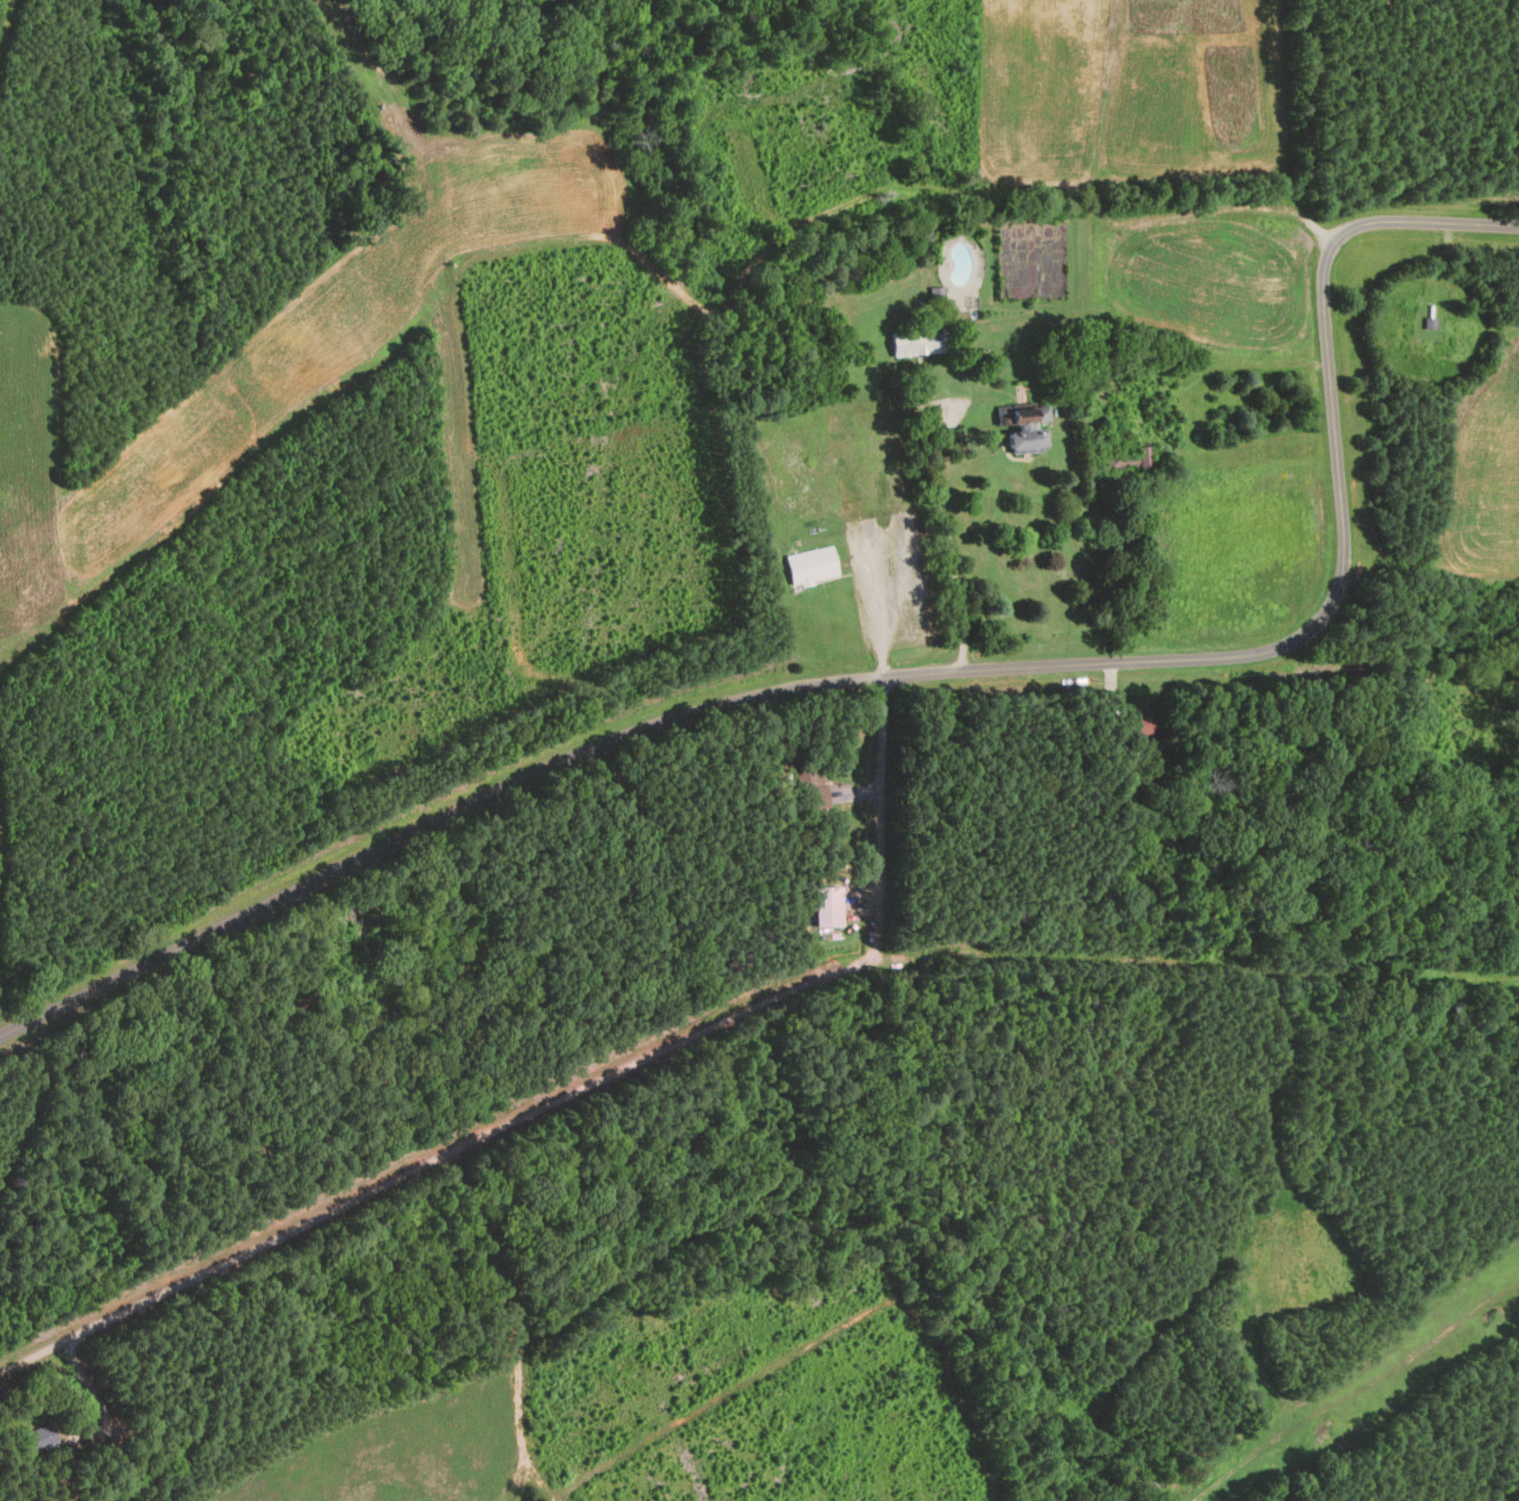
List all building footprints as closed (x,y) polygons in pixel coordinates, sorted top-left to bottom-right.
[(946,288),(931,288),(931,309),(946,309),(946,288)] [(1426,329),(1436,330),(1437,320),(1427,319),(1426,329)] [(949,354),(948,328),(892,332),(894,357),(949,354)] [(1049,405),(999,408),(1000,428),(1010,427),(1012,454),(1047,452),(1045,423),(1050,423),(1049,405)] [(1151,447),(1138,448),(1138,457),(1106,458),(1106,472),(1152,470),(1151,447)] [(787,556),(792,588),(840,579),(834,547),(787,556)] [(1154,735),(1154,715),(1127,715),(1127,735),(1154,735)] [(807,772),(807,808),(827,808),(827,772),(807,772)] [(843,888),(817,888),(817,928),(843,928),(843,888)] [(26,1435),(34,1453),(59,1442),(52,1424),(26,1435)] [(69,1451),(83,1446),(79,1433),(65,1438),(69,1451)]
